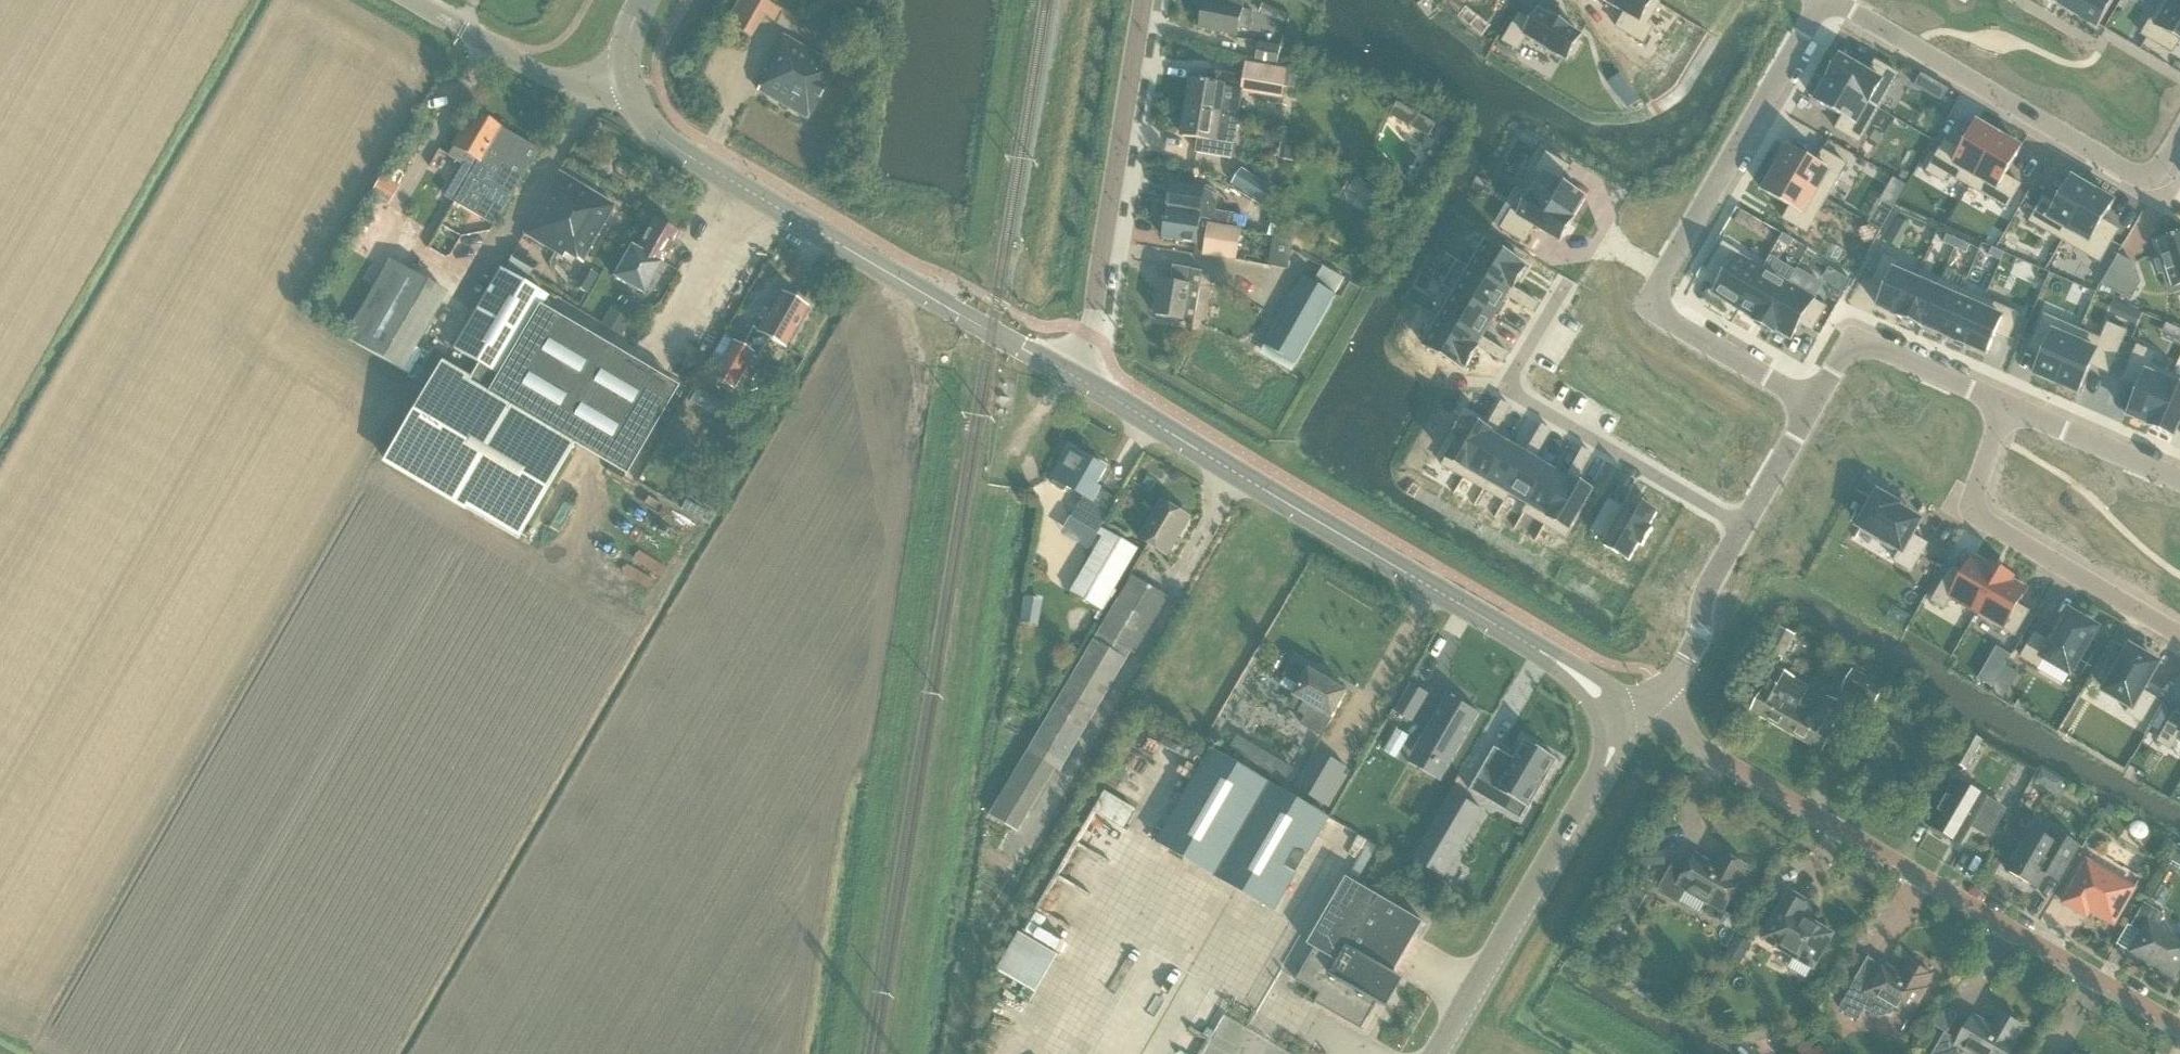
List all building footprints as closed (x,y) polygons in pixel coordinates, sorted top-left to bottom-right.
[(781,8),(767,0),(740,0),(727,23),(748,35),(760,13),(774,20),(781,8)] [(1250,31),(1254,11),(1244,9),(1246,0),(1215,0),(1214,3),(1207,1),(1201,28),(1238,36),(1240,29),(1250,31)] [(1626,14),(1618,28),(1645,44),(1654,28),(1649,25),(1661,3),(1655,0),(1654,1),(1653,0),(1602,0),(1626,14)] [(2058,3),(2059,4),(2078,15),(2087,0),(2060,0),(2058,3)] [(2078,15),(2099,27),(2115,0),(2087,0),(2078,15)] [(2143,35),(2174,53),(2179,42),(2179,5),(2172,0),(2165,0),(2152,22),(2151,21),(2143,35)] [(1293,16),(1266,3),(1262,12),(1289,25),(1293,16)] [(1520,14),(1504,42),(1520,51),(1527,38),(1568,62),(1571,56),(1575,59),(1584,44),(1580,41),(1583,36),(1569,28),(1570,28),(1555,19),(1554,19),(1541,11),(1534,23),(1520,14)] [(809,118),(838,64),(786,35),(766,71),(769,73),(760,90),(809,118)] [(1278,64),(1281,46),(1259,42),(1256,60),(1278,64)] [(1841,56),(1828,80),(1829,80),(1830,79),(1880,109),(1900,75),(1877,61),(1870,73),(1841,56)] [(1240,117),(1244,93),(1283,99),(1289,67),(1249,61),(1246,76),(1211,71),(1209,84),(1193,82),(1189,109),(1240,117)] [(1622,73),(1614,79),(1633,105),(1641,99),(1622,73)] [(1923,73),(1916,85),(1942,101),(1949,89),(1923,73)] [(1823,82),(1815,95),(1819,97),(1817,101),(1844,117),(1837,129),(1860,143),(1880,109),(1830,79),(1829,80),(1827,84),(1823,82)] [(1398,102),(1391,115),(1430,137),(1437,124),(1398,102)] [(1237,129),(1240,117),(1189,109),(1184,136),(1200,139),(1197,154),(1233,159),(1235,143),(1218,140),(1220,126),(1237,129)] [(446,196),(495,225),(539,150),(477,114),(468,130),(463,127),(453,145),(454,146),(450,156),(464,164),(446,196)] [(1946,141),(1928,172),(1945,182),(1949,174),(1970,186),(2000,136),(1978,123),(1962,150),(1946,141)] [(2000,136),(1970,186),(2008,208),(2022,185),(2006,176),(2022,148),(2000,136)] [(1294,161),(1296,147),(1283,145),(1281,159),(1294,161)] [(1790,147),(1777,169),(1828,199),(1848,165),(1824,151),(1817,163),(1790,147)] [(1539,171),(1526,193),(1532,197),(1533,195),(1575,221),(1575,220),(1575,219),(1587,198),(1562,183),(1571,168),(1548,154),(1537,171),(1539,171)] [(1266,206),(1276,191),(1243,169),(1233,184),(1266,206)] [(1777,169),(1764,191),(1791,207),(1784,219),(1808,233),(1828,199),(1777,169)] [(566,253),(583,263),(616,205),(561,172),(524,234),(564,257),(566,253)] [(388,191),(392,183),(381,177),(376,184),(388,191)] [(2045,198),(2031,222),(2064,241),(2094,190),(2072,178),(2057,205),(2045,198)] [(1207,194),(1207,190),(1173,184),(1170,208),(1203,213),(1202,216),(1202,219),(1212,221),(1211,225),(1225,227),(1225,228),(1234,230),(1237,214),(1216,210),(1218,195),(1207,194)] [(375,186),(370,195),(387,205),(393,195),(375,186)] [(2094,190),(2064,241),(2101,262),(2115,239),(2099,230),(2115,202),(2094,190)] [(1513,212),(1503,229),(1526,243),(1536,227),(1562,242),(1575,221),(1533,195),(1532,197),(1520,216),(1513,212)] [(1256,201),(1245,231),(1269,235),(1277,214),(1256,201)] [(1202,219),(1202,216),(1169,211),(1165,238),(1208,245),(1206,255),(1237,260),(1242,231),(1234,230),(1225,228),(1225,227),(1211,225),(1212,221),(1202,219)] [(632,247),(614,278),(633,288),(644,295),(654,279),(664,261),(680,232),(664,223),(656,219),(638,248),(637,250),(632,247)] [(2145,230),(2159,275),(2179,269),(2179,226),(2178,219),(2145,230)] [(1286,267),(1289,259),(1292,242),(1276,231),(1270,264),(1286,267)] [(1784,233),(1779,241),(1791,247),(1795,240),(1784,233)] [(1296,234),(1290,265),(1309,268),(1314,237),(1296,234)] [(1948,235),(1944,243),(1956,248),(1960,240),(1948,235)] [(1960,240),(1956,248),(1968,253),(1971,245),(1960,240)] [(1486,241),(1470,268),(1511,292),(1513,289),(1514,290),(1515,289),(1527,268),(1525,267),(1527,265),(1486,241)] [(1725,243),(1709,270),(1722,278),(1713,294),(1740,309),(1763,269),(1738,254),(1740,252),(1725,243)] [(1993,247),(1990,255),(2002,261),(2005,253),(1993,247)] [(542,270),(548,257),(534,250),(527,262),(542,270)] [(1885,256),(1874,281),(1887,286),(1878,306),(1900,315),(1901,316),(1916,280),(1895,271),(1899,262),(1885,256)] [(2119,256),(2103,284),(2131,301),(2141,283),(2135,265),(2119,256)] [(346,337),(404,371),(450,293),(391,259),(346,337)] [(1459,261),(1444,286),(1455,293),(1496,317),(1508,296),(1511,292),(1470,268),(1459,261)] [(1336,296),(1345,278),(1324,265),(1314,283),(1307,279),(1267,345),(1297,363),(1336,296)] [(1164,280),(1159,316),(1185,321),(1194,269),(1176,266),(1173,281),(1172,281),(1164,280)] [(490,395),(548,297),(501,269),(454,350),(479,364),(471,378),(460,396),(435,381),(388,461),(519,538),(575,445),(490,395)] [(1763,269),(1740,309),(1755,318),(1753,321),(1764,327),(1789,284),(1763,269)] [(1842,274),(1834,286),(1846,293),(1853,280),(1842,274)] [(1900,315),(1899,317),(1923,327),(1923,326),(1922,326),(1938,290),(1937,289),(1916,280),(1901,316),(1900,315)] [(1938,290),(1922,326),(1923,326),(1944,335),(1963,290),(1941,280),(1937,289),(1938,290)] [(1789,284),(1764,327),(1775,333),(1776,331),(1792,340),(1801,325),(1813,332),(1827,309),(1815,301),(1816,300),(1789,284)] [(1511,292),(1508,296),(1521,304),(1526,296),(1515,289),(1514,290),(1513,289),(1511,292)] [(1963,290),(1944,335),(1965,344),(1985,299),(1963,290)] [(799,299),(795,300),(783,293),(769,317),(767,316),(758,330),(754,328),(743,347),(734,342),(714,376),(735,388),(746,369),(740,366),(745,358),(755,364),(770,338),(786,348),(808,308),(806,307),(805,303),(799,299)] [(1455,293),(1440,318),(1480,343),(1483,338),(1496,317),(1455,293)] [(1526,296),(1521,304),(1535,312),(1540,304),(1526,296)] [(1985,299),(1965,344),(1988,354),(1996,334),(2009,340),(2020,315),(1985,299)] [(2134,309),(2129,320),(2139,324),(2144,313),(2134,309)] [(613,311),(604,326),(621,336),(630,321),(613,311)] [(2045,315),(2034,340),(2047,346),(2043,355),(2035,374),(2057,384),(2080,330),(2045,315)] [(1440,318),(1424,345),(1464,369),(1466,367),(1467,368),(1480,347),(1478,346),(1480,343),(1440,318)] [(2080,330),(2057,384),(2080,394),(2092,365),(2109,372),(2127,331),(2109,323),(2102,339),(2080,330)] [(1480,343),(1478,346),(1480,347),(1491,354),(1496,346),(1483,338),(1480,343)] [(614,366),(623,345),(610,340),(601,361),(614,366)] [(1496,346),(1491,354),(1505,362),(1510,354),(1496,346)] [(2138,346),(2124,379),(2141,386),(2128,415),(2151,425),(2152,425),(2174,374),(2151,365),(2156,354),(2138,346)] [(2150,426),(2175,437),(2179,424),(2179,377),(2174,374),(2152,425),(2151,425),(2150,426)] [(1503,402),(1495,416),(1503,421),(1512,407),(1503,402)] [(1495,416),(1488,429),(1493,432),(1492,434),(1495,436),(1503,421),(1495,416)] [(1460,440),(1445,466),(1465,478),(1491,433),(1492,434),(1493,432),(1488,429),(1471,419),(1469,422),(1466,419),(1455,437),(1460,440)] [(1544,426),(1536,440),(1544,445),(1552,431),(1544,426)] [(1491,433),(1465,478),(1487,491),(1513,446),(1495,436),(1492,434),(1491,433)] [(1536,440),(1527,454),(1532,457),(1536,459),(1544,445),(1536,440)] [(1513,446),(1487,491),(1506,502),(1510,495),(1509,495),(1532,457),(1527,454),(1513,446)] [(1055,480),(1052,485),(1065,492),(1068,487),(1085,497),(1073,518),(1068,527),(1087,538),(1092,529),(1097,532),(1099,533),(1098,535),(1103,538),(1070,593),(1103,612),(1140,549),(1103,527),(1105,525),(1120,500),(1104,490),(1105,488),(1098,484),(1107,469),(1072,449),(1055,479),(1055,480)] [(1584,449),(1576,464),(1585,469),(1593,454),(1584,449)] [(1532,457),(1509,495),(1510,495),(1529,506),(1530,506),(1552,468),(1536,459),(1532,457)] [(1576,464),(1568,478),(1571,480),(1572,478),(1577,481),(1585,469),(1576,464)] [(1529,506),(1524,513),(1546,525),(1572,480),(1571,480),(1568,478),(1552,468),(1530,506),(1529,506)] [(1572,480),(1546,525),(1567,538),(1594,491),(1577,481),(1572,478),(1571,480),(1572,480)] [(1879,494),(1860,526),(1902,550),(1895,561),(1912,571),(1928,544),(1913,535),(1921,521),(1908,513),(1899,507),(1900,506),(1879,494)] [(1610,500),(1592,532),(1608,541),(1605,546),(1630,561),(1640,544),(1644,547),(1654,529),(1650,527),(1658,513),(1633,498),(1626,510),(1610,500)] [(655,519),(662,508),(648,499),(641,509),(655,519)] [(1140,539),(1169,556),(1192,517),(1164,501),(1140,539)] [(1953,567),(1932,601),(1946,609),(1952,599),(1977,614),(2002,570),(1991,564),(1989,566),(1974,557),(1965,574),(1953,567)] [(2002,570),(1977,614),(2016,636),(2030,611),(2018,605),(2028,588),(2013,580),(2014,577),(2002,570)] [(1137,654),(1171,597),(1134,574),(991,815),(1020,832),(1058,768),(1062,771),(1133,651),(1137,654)] [(2036,634),(2022,657),(2039,667),(2045,658),(2072,673),(2098,628),(2086,622),(2086,621),(2072,613),(2070,612),(2052,643),(2036,634)] [(1784,658),(1797,635),(1781,626),(1767,649),(1784,658)] [(1999,647),(1992,658),(2006,666),(2013,655),(1999,647)] [(2114,677),(2106,691),(2132,706),(2128,713),(2143,722),(2156,699),(2144,691),(2152,678),(2150,678),(2159,664),(2131,648),(2123,662),(2119,660),(2111,675),(2114,677)] [(1302,723),(1324,735),(1349,689),(1294,659),(1285,675),(1299,682),(1293,693),(1306,700),(1300,710),(1307,713),(1302,723)] [(1798,711),(1797,711),(1811,687),(1778,667),(1777,670),(1757,703),(1763,707),(1758,716),(1786,732),(1798,711)] [(1827,743),(1847,710),(1854,696),(1874,708),(1885,689),(1855,671),(1835,703),(1827,698),(1814,720),(1798,711),(1786,732),(1816,749),(1821,740),(1827,743)] [(1998,681),(1993,691),(2004,697),(2009,688),(1998,681)] [(1413,684),(1396,712),(1413,722),(1429,694),(1413,684)] [(1419,750),(1447,767),(1446,769),(1448,770),(1481,714),(1449,695),(1416,752),(1418,753),(1419,750)] [(2158,742),(2172,749),(2177,740),(2179,741),(2179,712),(2176,710),(2158,742)] [(1411,734),(1398,727),(1385,751),(1397,758),(1411,734)] [(1239,737),(1231,750),(1286,782),(1294,769),(1239,737)] [(1471,790),(1523,820),(1559,759),(1526,740),(1515,758),(1496,748),(1471,790)] [(1968,745),(1957,763),(1968,770),(1979,751),(1968,745)] [(1276,911),(1332,817),(1213,748),(1158,843),(1276,911)] [(1327,806),(1349,768),(1316,749),(1295,788),(1327,806)] [(2044,768),(2037,780),(2044,785),(2052,773),(2044,768)] [(1918,772),(1911,784),(1919,788),(1925,776),(1918,772)] [(1950,837),(1961,844),(1972,825),(1990,836),(2006,810),(1957,781),(1931,826),(1934,828),(1932,831),(1948,840),(1950,837)] [(1114,808),(1140,824),(1152,805),(1126,789),(1114,808)] [(1454,793),(1414,860),(1444,878),(1484,810),(1454,793)] [(2007,870),(2038,888),(2051,866),(2064,873),(2080,846),(2067,838),(2062,847),(2031,829),(2007,870)] [(1380,836),(1367,869),(1379,874),(1393,841),(1380,836)] [(2163,843),(2171,847),(2175,840),(2167,836),(2163,843)] [(2171,859),(2179,865),(2179,845),(2179,844),(2171,859)] [(1664,850),(1641,852),(1642,865),(1665,864),(1664,850)] [(1717,867),(1697,855),(1686,873),(1674,865),(1659,889),(1678,902),(1686,889),(1723,912),(1742,883),(1739,881),(1748,868),(1726,854),(1717,867)] [(2064,903),(2080,912),(2083,906),(2115,924),(2135,888),(2088,861),(2064,903)] [(1426,923),(1366,888),(1349,878),(1310,945),(1316,949),(1395,992),(1403,978),(1396,974),(1426,923)] [(1633,886),(1622,906),(1640,916),(1651,896),(1633,886)] [(1814,968),(1834,934),(1802,915),(1810,902),(1791,892),(1763,938),(1814,968)] [(2176,978),(2179,971),(2179,940),(2159,927),(2166,915),(2146,903),(2132,926),(2143,933),(2132,952),(2176,978)] [(1612,919),(1605,930),(1611,934),(1614,935),(1620,924),(1612,919)] [(1060,956),(1023,934),(1000,971),(1038,993),(1060,956)] [(1737,935),(1725,956),(1741,966),(1753,945),(1737,935)] [(1386,1007),(1395,992),(1316,949),(1298,981),(1321,994),(1317,1002),(1364,1030),(1379,1003),(1386,1007)] [(1926,988),(1933,975),(1911,961),(1903,975),(1883,963),(1866,989),(1855,982),(1839,1008),(1858,1019),(1864,1009),(1880,1017),(1893,1014),(1895,1010),(1910,1019),(1928,989),(1926,988)] [(2023,1028),(2001,1015),(1992,1028),(1987,1025),(1988,1025),(1974,1017),(1959,1043),(1946,1035),(1934,1053),(2010,1053),(2017,1042),(2015,1041),(2023,1028)] [(1797,1048),(1800,1053),(1814,1053),(1808,1042),(1797,1048)]
